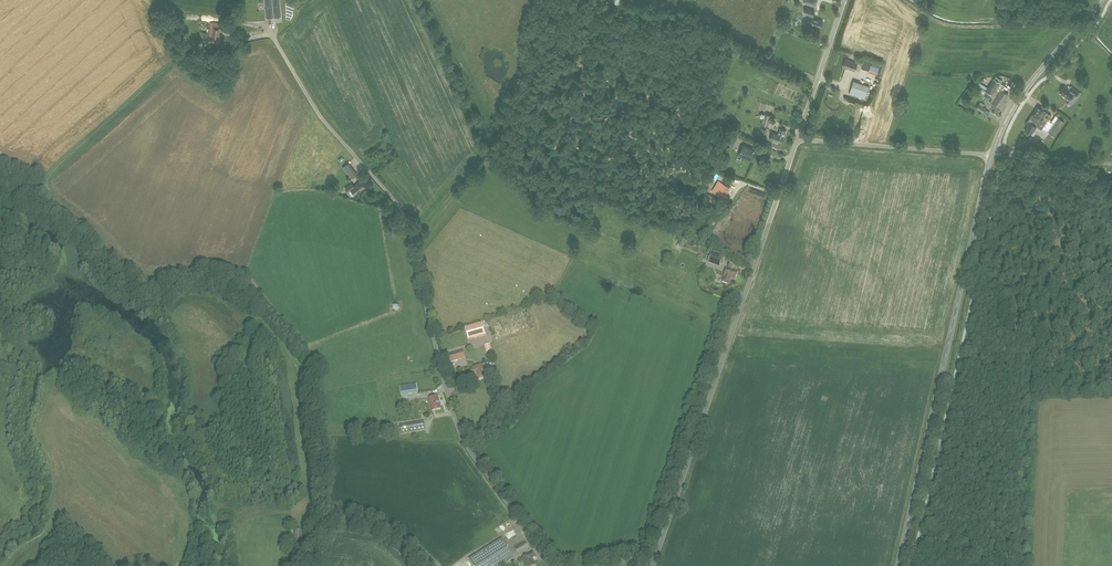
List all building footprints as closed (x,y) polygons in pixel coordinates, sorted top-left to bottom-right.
[(281,17),(279,0),(265,0),(266,19),(281,17)] [(629,0),(620,0),(616,5),(622,9),(629,0)] [(813,16),(815,11),(806,8),(804,14),(809,16),(812,17),(813,16)] [(806,23),(812,25),(821,28),(823,21),(814,18),(814,17),(813,16),(812,17),(809,16),(806,23)] [(222,31),(223,24),(211,22),(210,29),(211,29),(210,33),(209,33),(208,41),(220,43),(221,35),(219,34),(220,31),(222,31)] [(855,71),(857,63),(846,59),(843,67),(855,71)] [(869,60),(867,70),(877,72),(878,65),(871,64),(872,60),(869,60)] [(1001,90),(1004,85),(994,79),(988,88),(980,83),(978,85),(986,90),(986,91),(984,95),(989,98),(987,100),(990,102),(991,101),(1000,107),(1008,94),(1001,90)] [(865,99),(869,86),(853,80),(849,93),(865,99)] [(1070,90),(1065,86),(1059,92),(1069,100),(1068,101),(1073,104),(1081,94),(1072,87),(1070,90)] [(985,105),(981,102),(980,103),(979,103),(976,108),(983,113),(986,108),(984,106),(985,105)] [(1041,129),(1051,115),(1038,106),(1028,121),(1030,122),(1025,130),(1031,134),(1037,126),(1041,129)] [(762,124),(768,127),(772,115),(766,113),(762,124)] [(1054,136),(1064,121),(1058,117),(1048,132),(1054,136)] [(780,128),(778,134),(772,132),(770,139),(774,140),(773,141),(777,143),(777,142),(781,143),(784,136),(784,134),(785,135),(786,131),(785,131),(786,130),(780,128)] [(731,133),(725,145),(733,148),(738,136),(731,133)] [(753,161),(757,152),(744,145),(739,154),(753,161)] [(352,178),(356,175),(347,164),(343,167),(352,178)] [(701,178),(705,180),(710,170),(706,169),(706,168),(701,165),(701,166),(698,164),(695,171),(697,172),(696,174),(697,174),(696,176),(701,178)] [(729,187),(718,180),(712,190),(715,192),(723,197),(729,187)] [(365,187),(360,181),(354,186),(352,183),(345,188),(347,192),(350,190),(354,195),(365,187)] [(683,247),(687,240),(680,237),(677,244),(683,247)] [(718,255),(711,253),(708,262),(720,266),(721,263),(723,257),(718,255)] [(727,268),(724,276),(724,277),(722,282),(729,284),(731,279),(735,280),(738,271),(727,268)] [(482,323),(465,327),(469,339),(485,334),(482,323)] [(451,362),(461,359),(459,351),(448,355),(451,362)] [(484,367),(483,364),(473,367),(473,368),(470,369),(472,376),(475,376),(476,380),(487,377),(485,371),(486,371),(485,367),(484,367)] [(401,396),(418,393),(416,383),(400,386),(401,396)] [(432,411),(441,409),(437,396),(429,398),(432,411)] [(401,434),(425,430),(423,420),(400,425),(401,434)] [(303,542),(304,531),(295,530),(294,542),(303,542)] [(514,557),(502,539),(469,559),(474,565),(499,565),(514,557)] [(519,554),(529,547),(525,541),(514,548),(519,554)] [(536,564),(532,559),(535,556),(532,552),(521,559),(526,565),(533,565),(536,564)]
